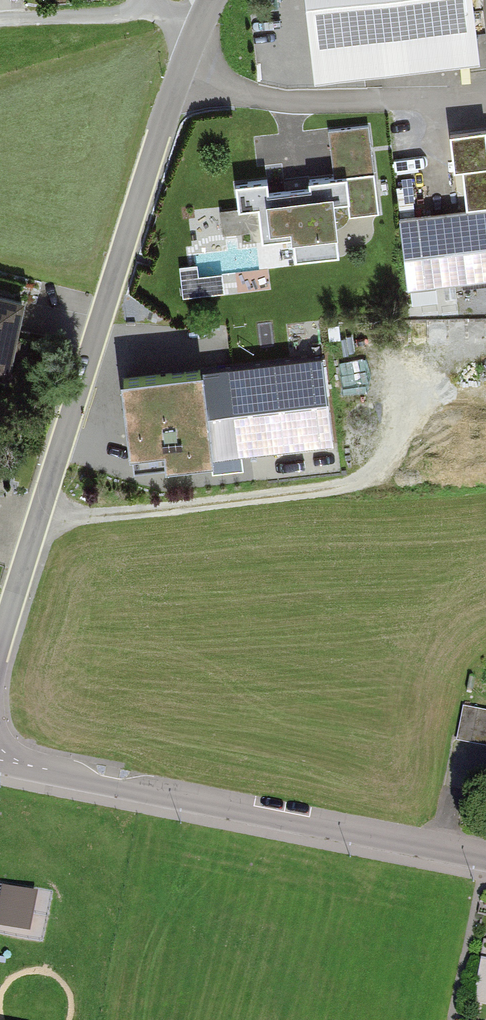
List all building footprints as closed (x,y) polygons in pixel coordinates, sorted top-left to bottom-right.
[(308,82),(478,63),(471,0),(299,0),(308,82)] [(264,184),(231,188),(233,209),(217,211),(220,238),(240,235),(241,244),(260,241),(260,244),(291,241),(294,262),(338,257),(332,208),(346,206),(348,220),(381,216),(369,127),(326,133),(332,182),(306,185),(307,193),(266,198),(264,184)] [(461,135),(471,208),(485,206),(485,131),(461,135)] [(407,220),(414,279),(485,270),(485,211),(407,220)] [(0,295),(0,373),(17,376),(30,300),(0,295)] [(342,446),(332,357),(122,380),(132,464),(168,460),(169,475),(218,470),(217,460),(342,446)] [(466,710),(459,742),(485,748),(485,714),(466,710)] [(32,928),(41,888),(6,880),(0,906),(0,921),(32,928)]
